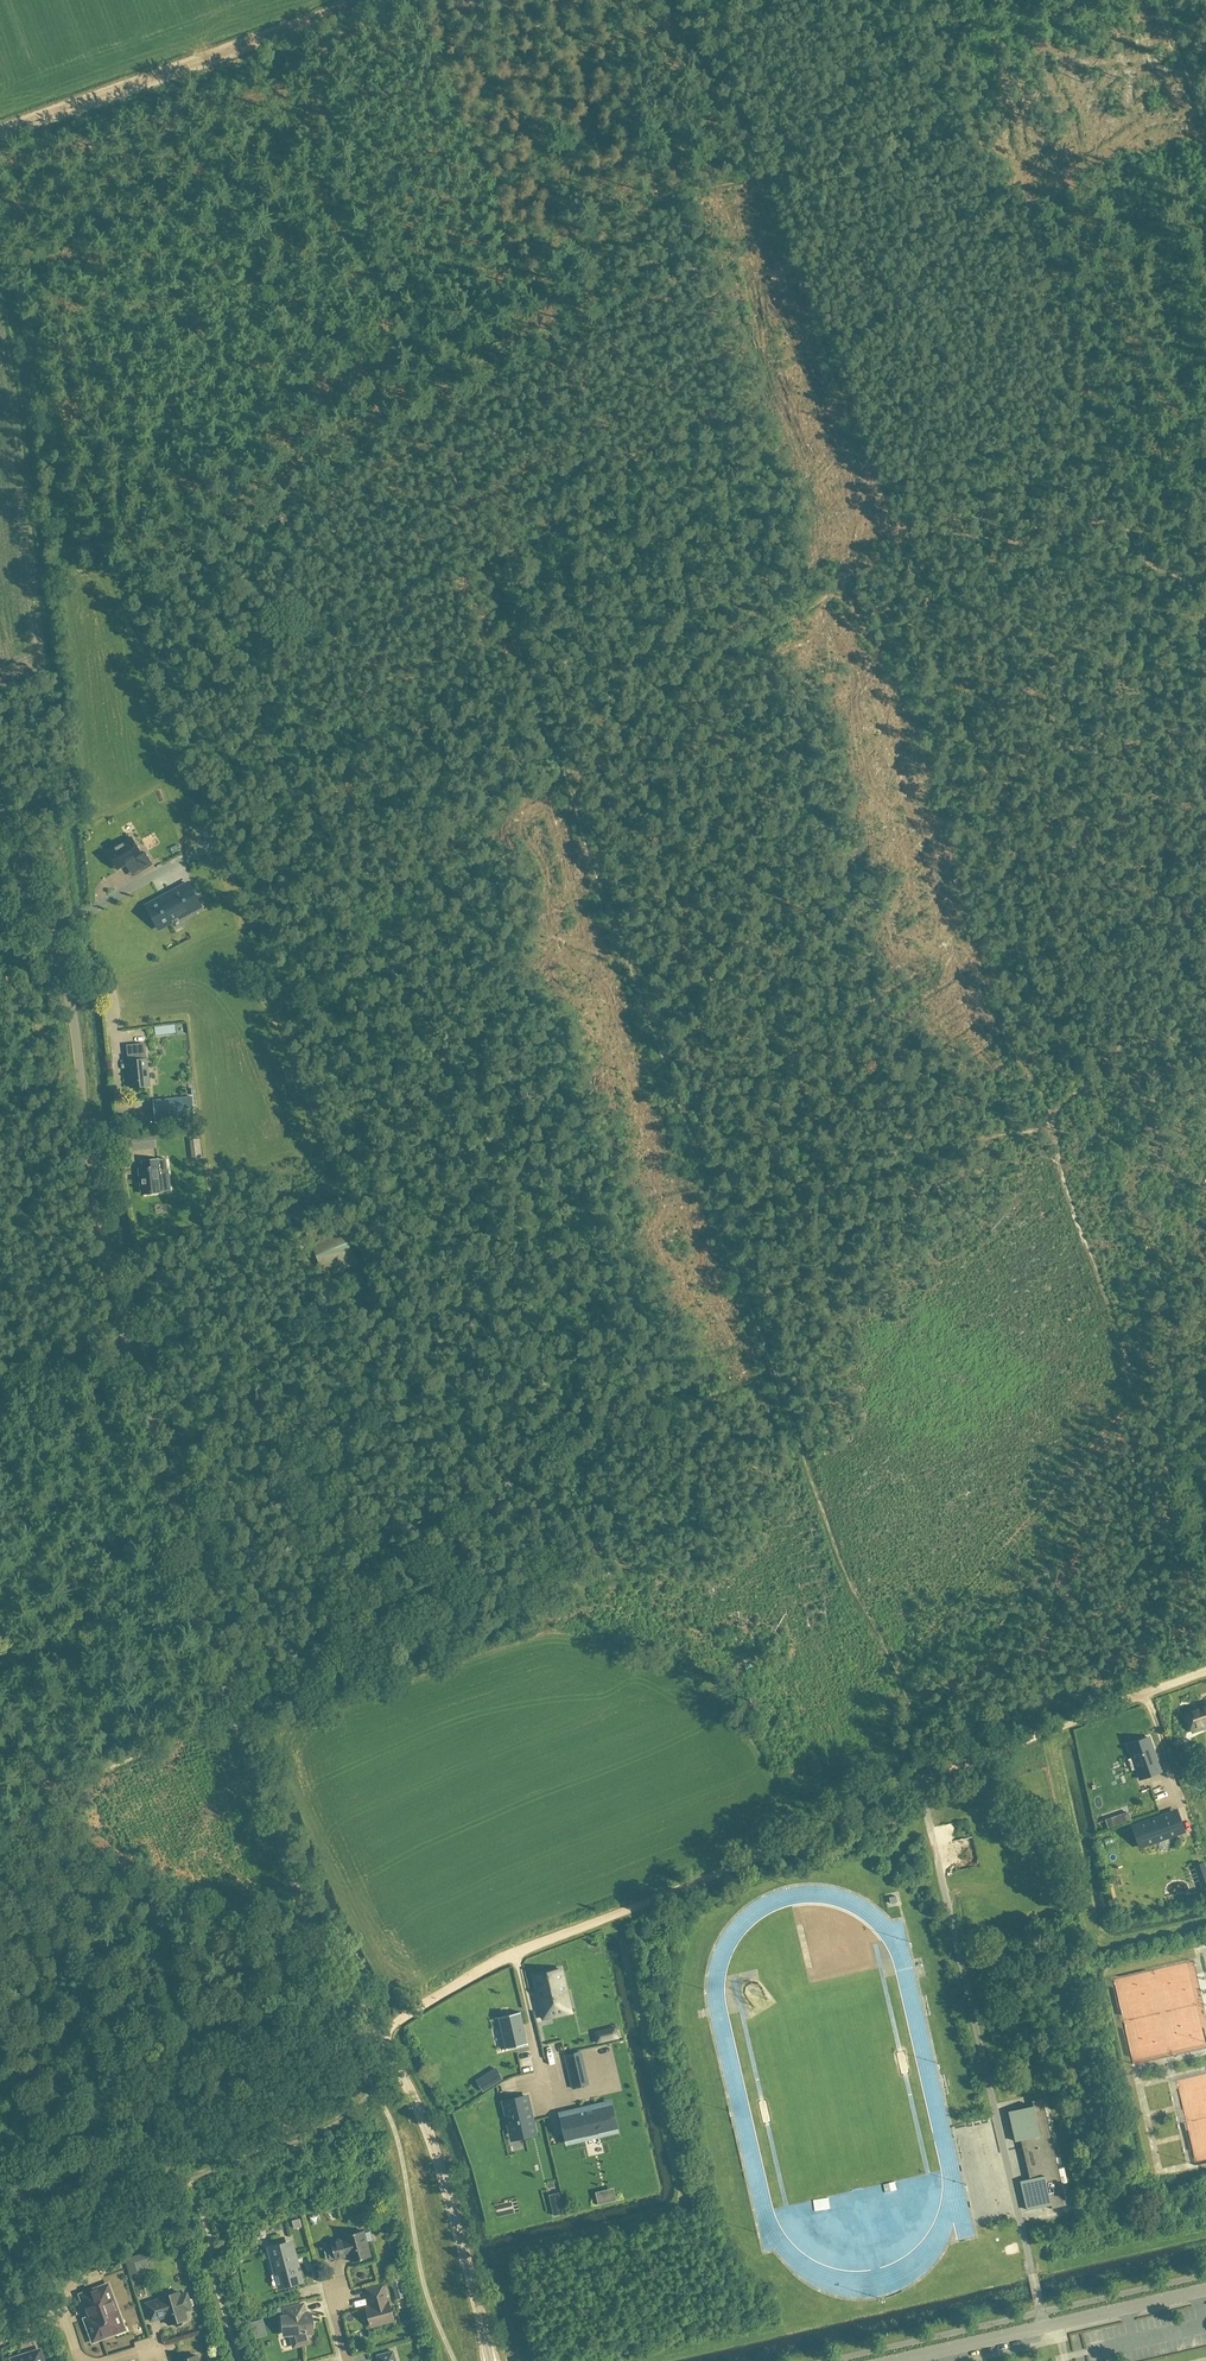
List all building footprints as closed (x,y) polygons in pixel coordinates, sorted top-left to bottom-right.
[(107,852),(117,870),(135,859),(143,871),(153,865),(145,853),(142,855),(132,838),(107,852)] [(200,907),(197,902),(187,883),(167,894),(161,897),(147,905),(160,929),(172,922),(171,920),(178,916),(180,918),(192,912),(200,907)] [(146,1059),(145,1048),(133,1049),(134,1060),(128,1061),(131,1088),(149,1086),(147,1059),(146,1059)] [(192,1098),(154,1102),(156,1124),(194,1121),(192,1098)] [(143,1162),(144,1169),(140,1169),(142,1194),(160,1193),(160,1191),(170,1190),(167,1159),(143,1162)] [(332,1265),(337,1274),(361,1260),(356,1251),(332,1265)] [(1205,1728),(1205,1703),(1184,1710),(1192,1733),(1205,1728)] [(1128,1745),(1140,1779),(1161,1772),(1149,1738),(1143,1740),(1134,1743),(1128,1745)] [(1177,1835),(1170,1812),(1138,1824),(1146,1846),(1177,1835)] [(891,1905),(899,1903),(897,1895),(889,1897),(891,1905)] [(560,1969),(534,1976),(539,1998),(537,1999),(541,2018),(570,2011),(560,1969)] [(521,2012),(495,2018),(495,2019),(501,2018),(507,2048),(502,2049),(502,2050),(528,2044),(528,2043),(525,2044),(519,2014),(521,2013),(521,2012)] [(602,2032),(604,2042),(617,2039),(615,2029),(602,2032)] [(565,2056),(567,2067),(581,2064),(579,2052),(565,2056)] [(519,2076),(533,2071),(530,2061),(515,2066),(519,2076)] [(477,2081),(483,2090),(502,2078),(495,2068),(477,2081)] [(535,2133),(527,2096),(504,2102),(510,2129),(512,2139),(524,2136),(535,2133)] [(1052,2209),(1067,2205),(1042,2098),(1032,2101),(1032,2105),(1006,2111),(1014,2142),(1021,2140),(1030,2180),(1021,2182),(1027,2210),(1051,2205),(1052,2209)] [(610,2102),(561,2114),(566,2133),(565,2133),(566,2137),(567,2137),(568,2143),(585,2139),(584,2136),(600,2132),(601,2135),(617,2131),(610,2102)] [(499,2218),(518,2216),(516,2203),(498,2205),(499,2218)] [(370,2257),(363,2231),(345,2236),(345,2238),(331,2242),(336,2259),(347,2256),(346,2254),(349,2254),(352,2262),(370,2257)] [(292,2257),(288,2244),(270,2249),(276,2273),(279,2272),(283,2286),(302,2281),(295,2256),(292,2257)] [(137,2257),(128,2260),(133,2278),(143,2275),(137,2257)] [(124,2330),(108,2285),(81,2295),(86,2308),(88,2308),(92,2317),(85,2319),(93,2342),(124,2330)] [(387,2302),(383,2285),(367,2290),(371,2303),(372,2303),(372,2306),(366,2308),(371,2327),(394,2320),(389,2302),(387,2302)] [(176,2326),(182,2325),(182,2322),(182,2321),(183,2320),(187,2319),(185,2311),(191,2309),(191,2308),(194,2306),(192,2299),(189,2299),(188,2298),(181,2300),(179,2292),(160,2298),(161,2299),(146,2304),(151,2321),(162,2318),(161,2317),(166,2315),(168,2325),(173,2323),(174,2324),(176,2326)] [(305,2316),(302,2304),(286,2309),(288,2317),(283,2318),(284,2334),(291,2334),(294,2347),(300,2345),(312,2342),(309,2332),(312,2332),(313,2324),(311,2315),(305,2316)] [(40,2351),(13,2359),(13,2360),(43,2360),(40,2351)] [(393,2352),(377,2356),(379,2360),(396,2360),(393,2352)]
